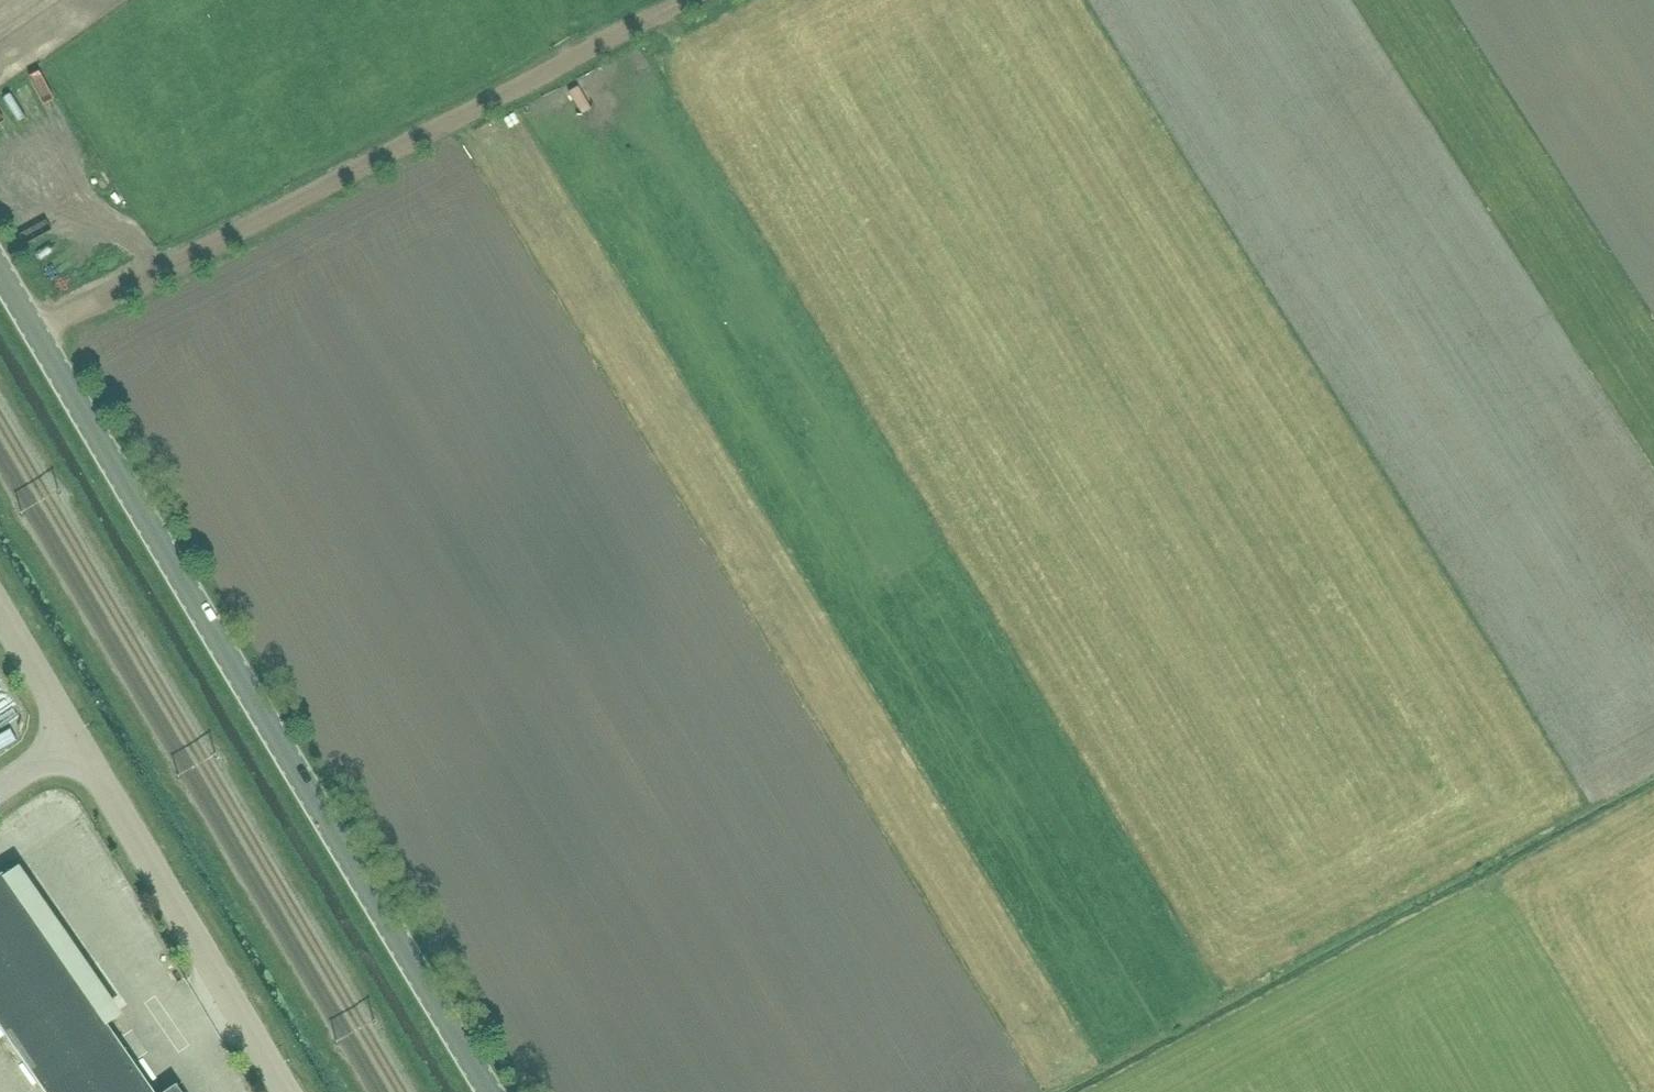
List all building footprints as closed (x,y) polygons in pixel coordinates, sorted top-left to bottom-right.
[(62,842),(74,859),(88,849),(76,832),(62,842)] [(0,878),(0,1028),(44,1091),(153,1091),(3,875),(0,878)]
